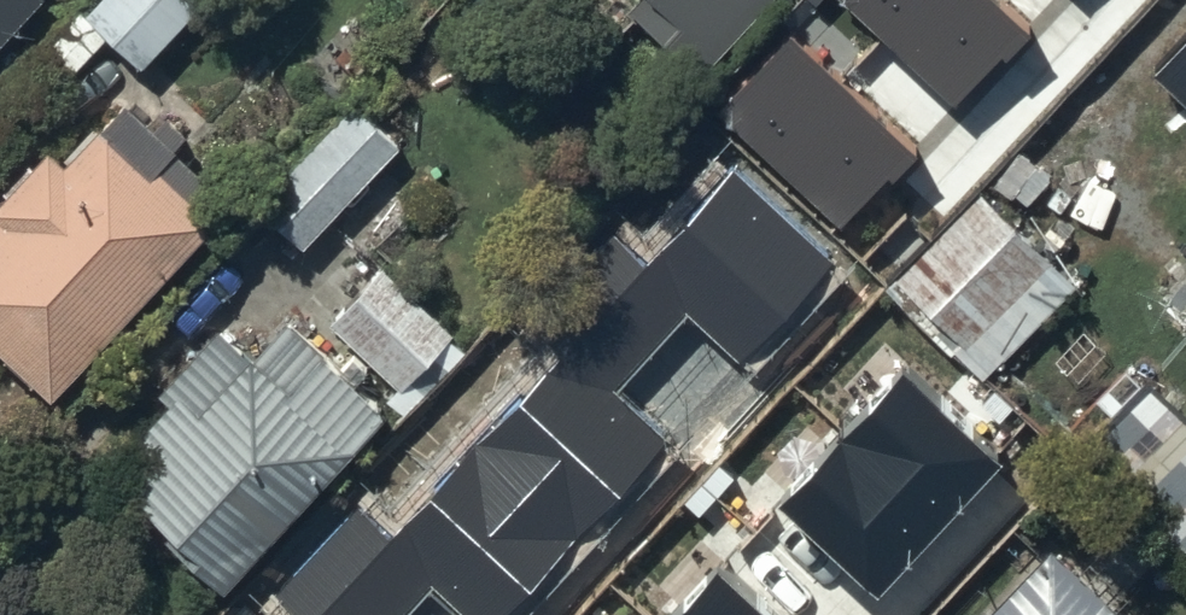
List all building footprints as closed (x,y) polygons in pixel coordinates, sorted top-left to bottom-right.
[(24,0),(0,0),(0,27),(24,0)] [(36,43),(64,72),(108,28),(140,59),(199,0),(89,0),(87,2),(85,0),(79,0),(36,43)] [(700,66),(760,0),(627,0),(700,66)] [(1152,61),(1185,91),(1185,23),(1152,61)] [(302,242),(399,136),(351,93),(255,198),(302,242)] [(48,387),(215,213),(157,157),(149,166),(95,115),(61,151),(45,136),(0,183),(0,341),(48,387)] [(1073,276),(978,187),(894,276),(917,297),(911,304),(983,372),(1073,276)] [(381,259),(328,313),(397,379),(405,371),(420,386),(465,339),(381,259)] [(224,578),(384,403),(353,375),(366,361),(352,349),(340,363),(284,311),(248,350),(215,320),(156,385),(166,394),(124,440),(142,456),(123,476),(189,536),(184,542),(224,578)] [(624,392),(555,464),(629,534),(698,462),(624,392)] [(451,435),(284,614),(497,614),(529,580),(505,557),(541,518),(451,435)] [(1050,544),(983,614),(1125,614),(1050,544)] [(744,614),(827,614),(782,574),(744,614)]
